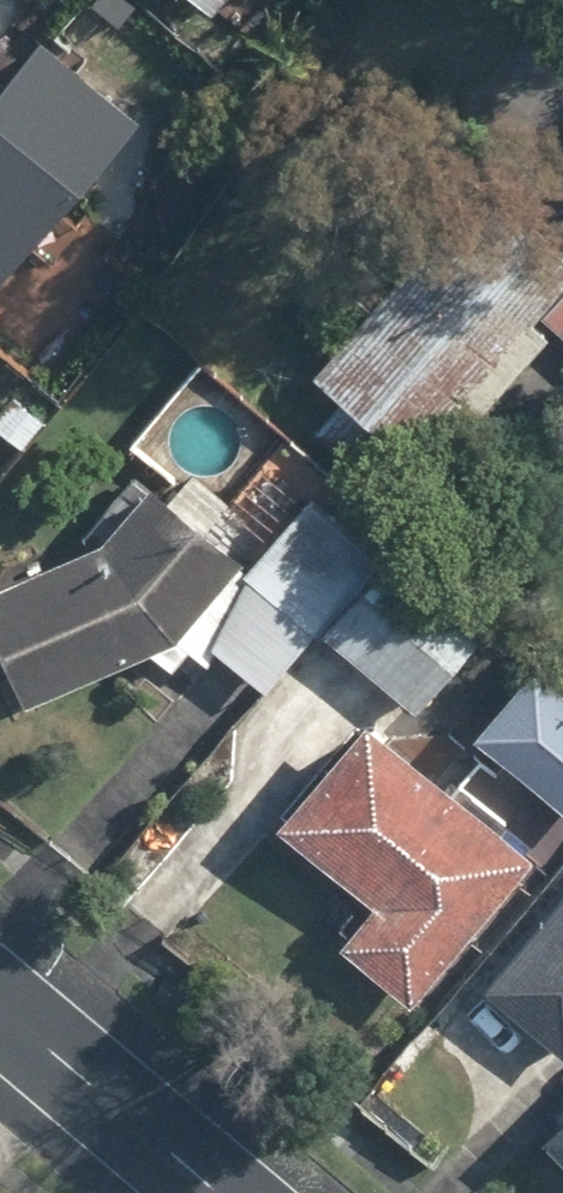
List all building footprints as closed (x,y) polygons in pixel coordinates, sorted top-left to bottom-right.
[(60,30),(0,93),(0,271),(148,114),(60,30)] [(562,281),(562,230),(495,166),(317,355),(431,463),(553,333),(532,314),(562,281)] [(546,313),(562,327),(562,293),(546,313)] [(156,473),(98,535),(0,573),(0,614),(32,695),(175,640),(250,559),(156,473)] [(395,548),(326,485),(192,632),(262,695),(330,619),(387,557),(395,548)] [(387,557),(330,619),(422,703),(479,641),(387,557)] [(482,722),(562,799),(562,675),(544,657),(482,722)] [(374,715),(285,824),(374,897),(340,938),(415,999),(538,849),(374,715)] [(490,979),(562,1042),(562,894),(490,979)]
